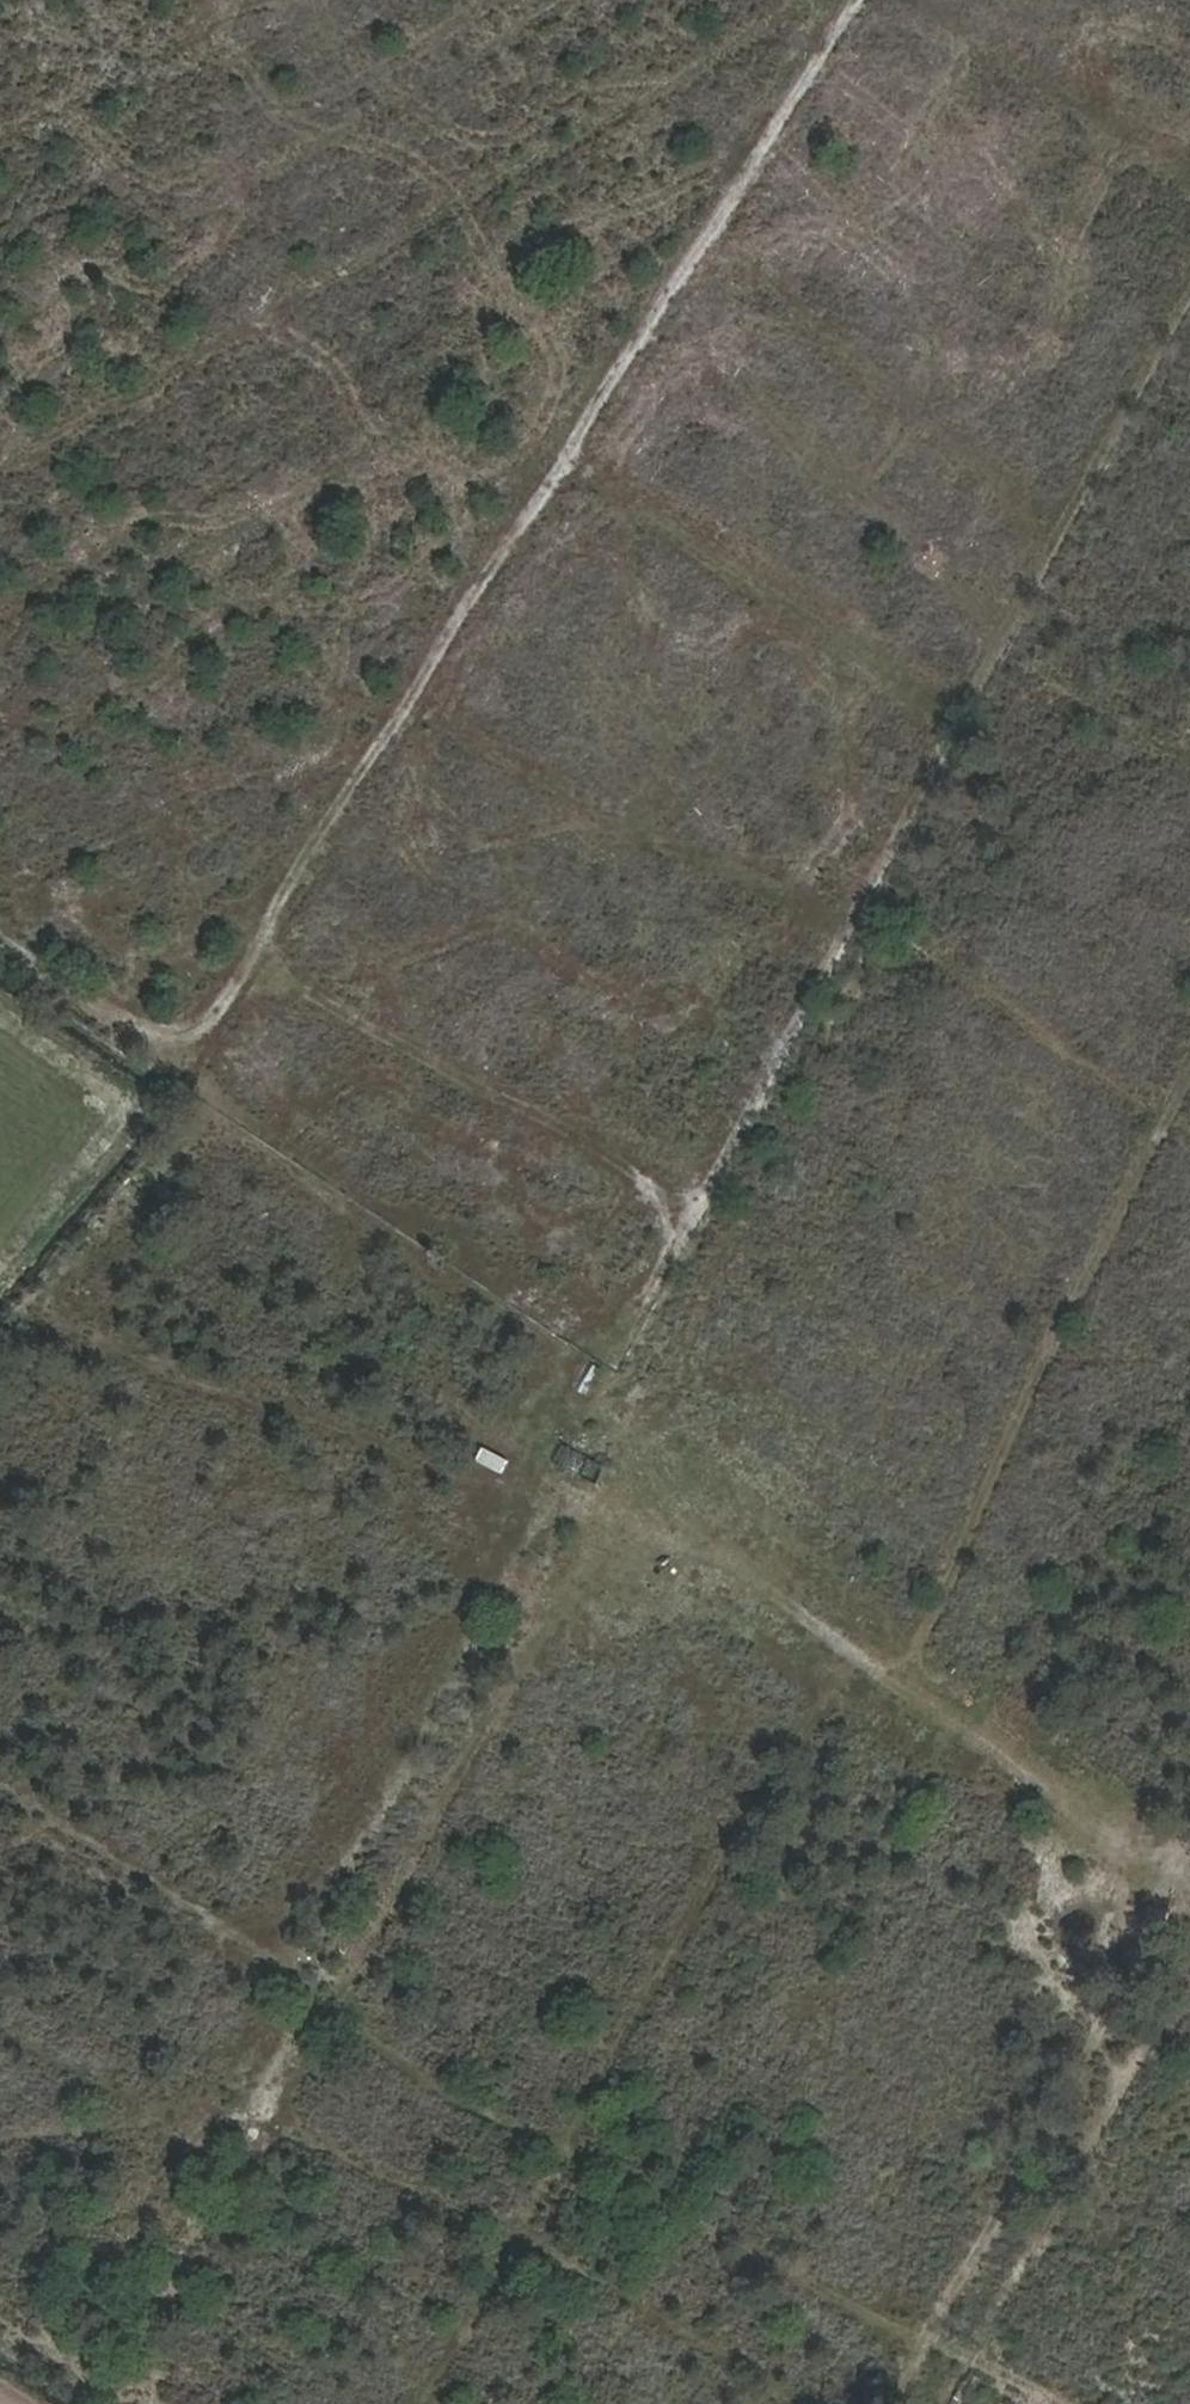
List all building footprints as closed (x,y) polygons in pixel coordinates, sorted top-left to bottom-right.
[(574,1452),(566,1471),(608,1489),(616,1469),(574,1452)]
